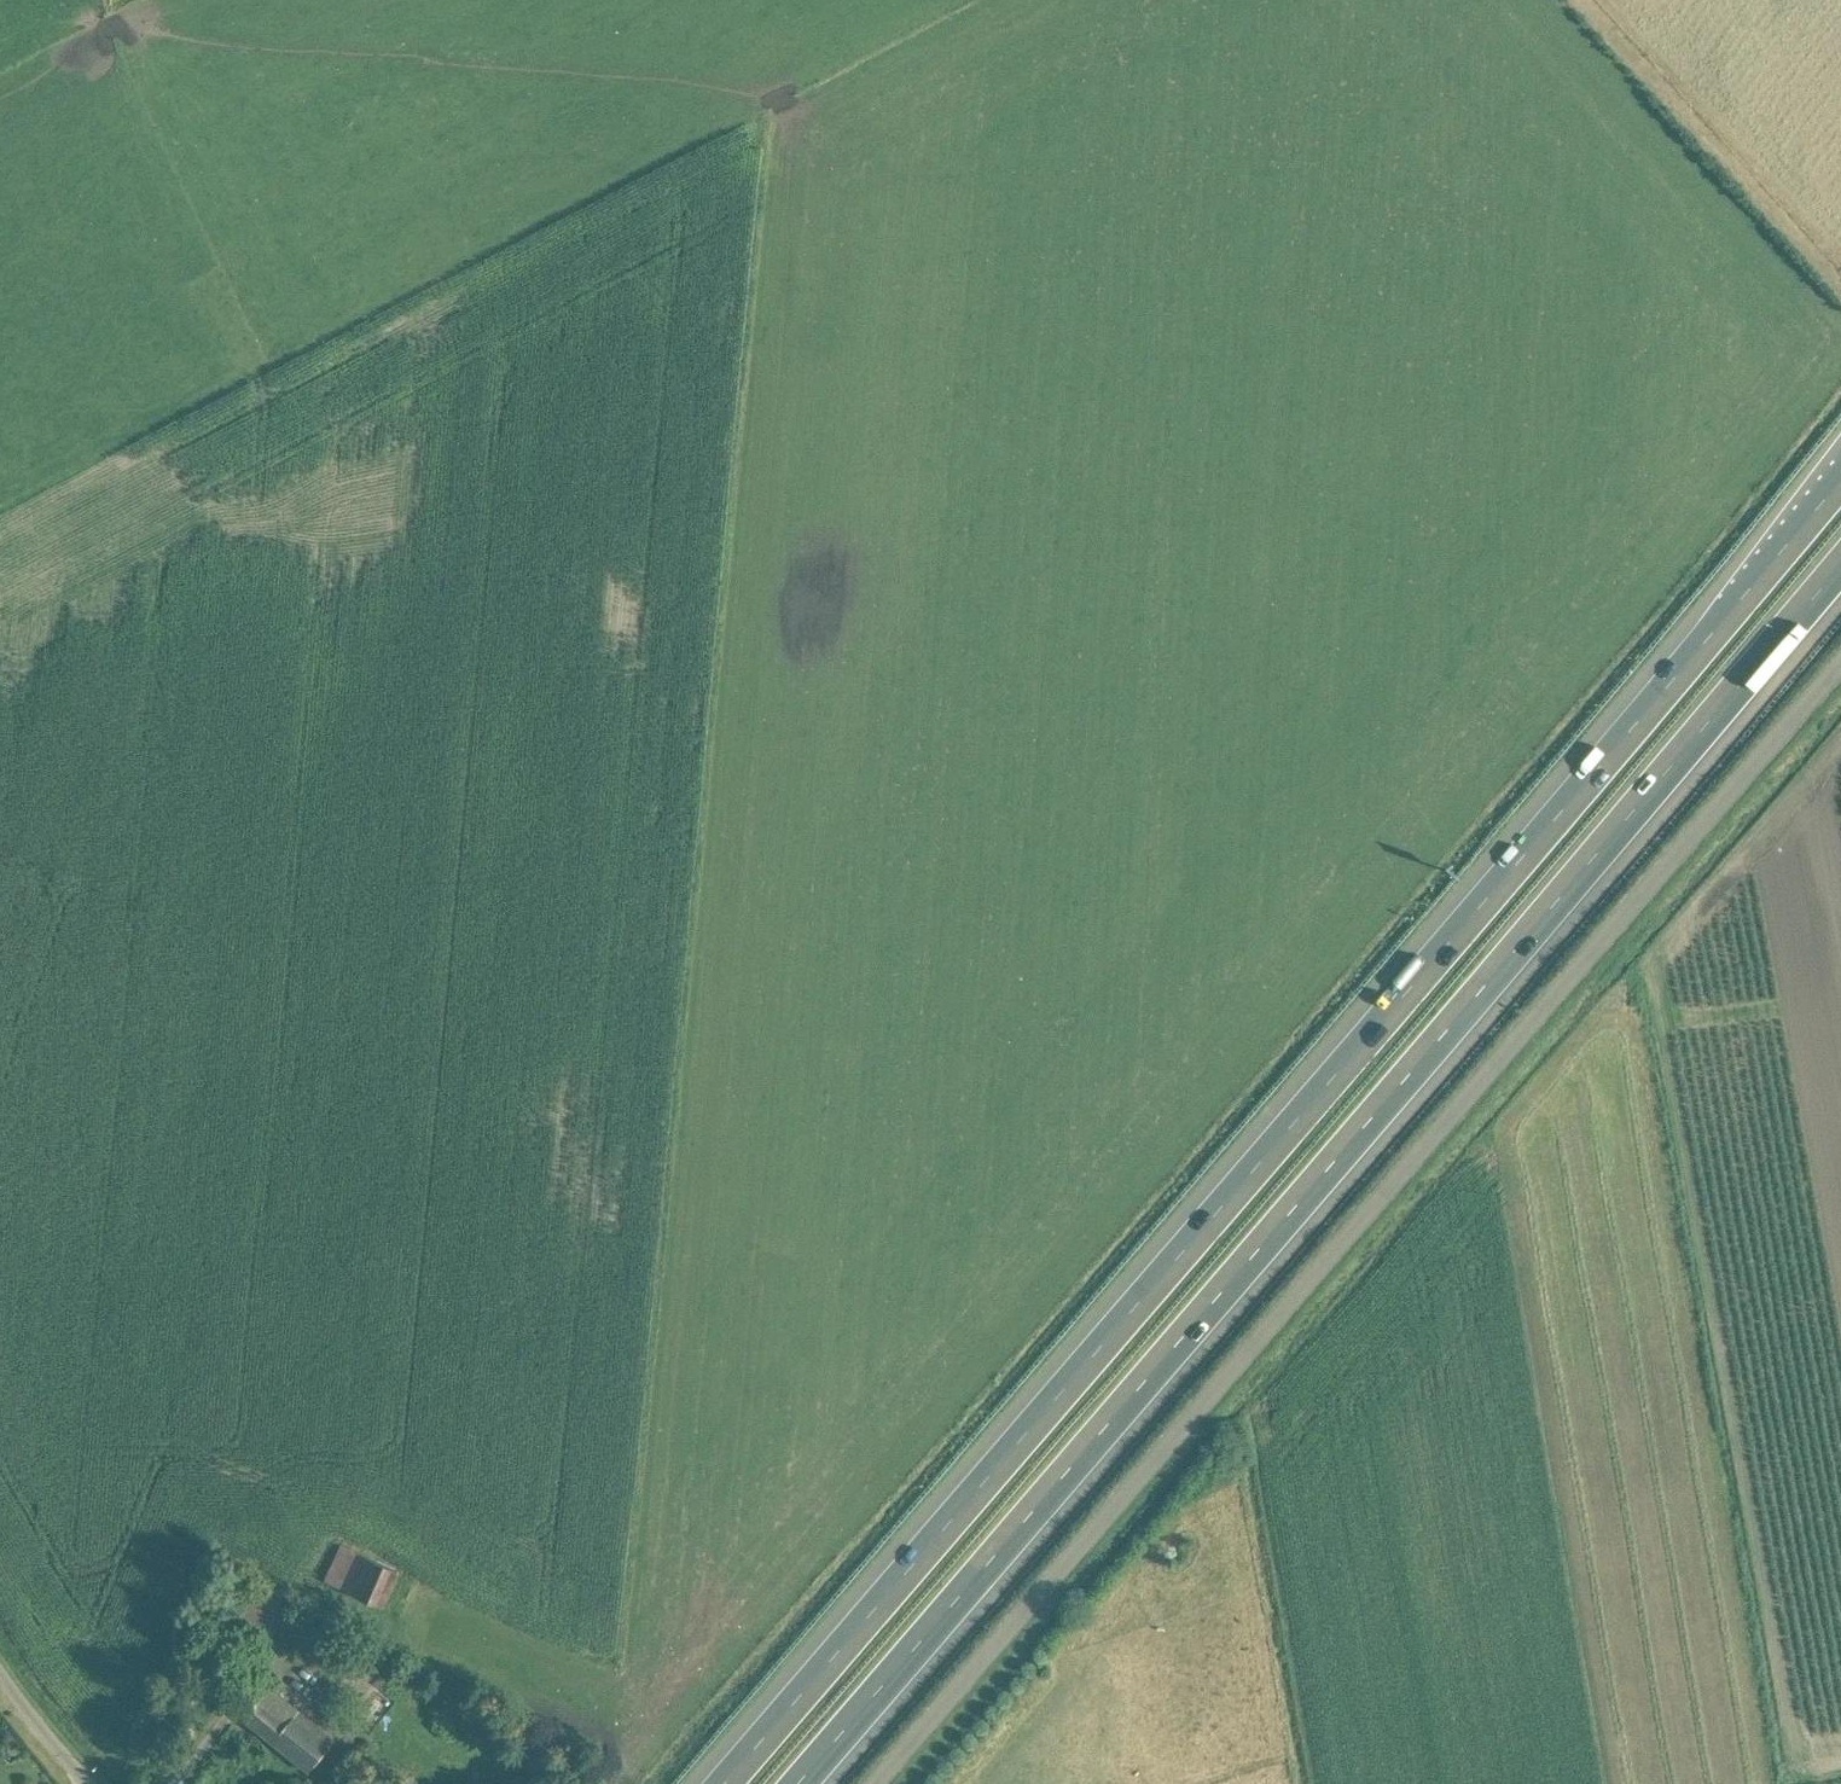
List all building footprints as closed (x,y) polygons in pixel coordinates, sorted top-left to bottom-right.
[(382,1608),(399,1573),(341,1546),(324,1581),(382,1608)] [(268,1686),(257,1699),(242,1718),(309,1772),(335,1740),(268,1686)]
